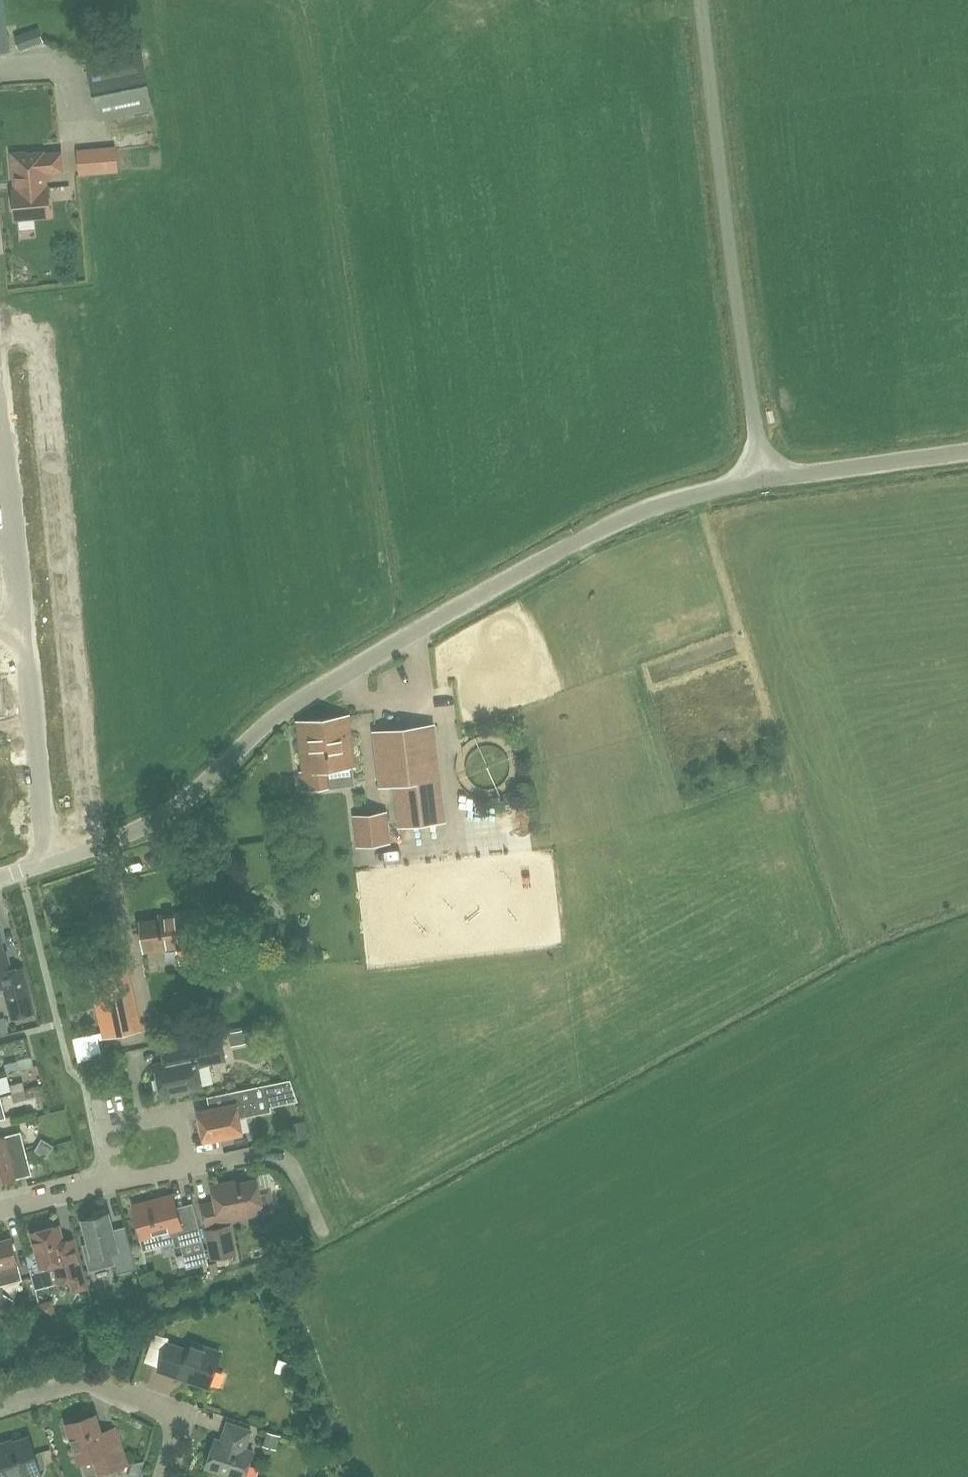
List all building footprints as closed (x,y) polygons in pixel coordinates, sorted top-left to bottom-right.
[(3,0),(0,0),(0,52),(9,51),(3,0)] [(43,41),(38,27),(18,34),(14,35),(20,50),(43,41)] [(95,125),(152,115),(149,94),(92,104),(95,125)] [(78,150),(81,175),(118,173),(116,149),(101,150),(101,148),(78,150)] [(34,189),(45,188),(44,173),(62,172),(61,154),(43,155),(43,153),(25,154),(25,152),(9,153),(11,170),(14,170),(14,181),(34,179),(34,189)] [(45,189),(45,188),(34,189),(34,179),(14,181),(15,190),(12,191),(12,198),(10,200),(11,210),(13,212),(14,219),(48,217),(46,189),(45,189)] [(328,770),(356,767),(350,715),(298,722),(304,772),(301,772),(303,790),(330,787),(328,770)] [(444,820),(433,726),(375,733),(381,785),(396,784),(401,825),(444,820)] [(484,789),(513,767),(494,742),(465,763),(484,789)] [(359,845),(388,842),(385,814),(356,817),(359,845)] [(200,943),(196,911),(174,914),(175,918),(141,923),(145,950),(179,946),(182,962),(202,959),(200,943)] [(11,971),(8,959),(5,959),(0,940),(0,987),(5,986),(13,1017),(34,1012),(23,968),(11,971)] [(90,971),(94,989),(125,982),(122,965),(90,971)] [(103,1031),(104,1037),(136,1031),(132,1013),(101,1020),(103,1031)] [(160,1092),(162,1091),(163,1094),(202,1086),(198,1065),(225,1059),(221,1037),(165,1048),(168,1062),(157,1064),(159,1076),(156,1077),(155,1078),(158,1091),(160,1092)] [(17,1061),(4,1064),(7,1074),(20,1070),(17,1061)] [(23,1082),(9,1085),(11,1094),(25,1090),(23,1082)] [(267,1084),(228,1092),(230,1105),(213,1108),(199,1111),(205,1140),(243,1132),(240,1118),(272,1111),(271,1105),(267,1084)] [(28,1099),(25,1090),(11,1094),(14,1103),(28,1099)] [(294,1125),(295,1143),(311,1142),(310,1124),(294,1125)] [(27,1152),(22,1131),(0,1137),(0,1159),(27,1152)] [(41,1139),(34,1151),(54,1146),(41,1139)] [(54,1146),(34,1151),(47,1159),(54,1146)] [(33,1174),(27,1152),(0,1159),(0,1182),(33,1174)] [(236,1213),(263,1208),(264,1214),(276,1211),(271,1186),(259,1188),(257,1179),(231,1184),(230,1181),(214,1184),(217,1201),(203,1204),(207,1224),(237,1218),(236,1213)] [(140,1237),(144,1249),(157,1246),(161,1238),(159,1232),(171,1228),(176,1246),(203,1239),(196,1214),(180,1218),(174,1195),(135,1206),(143,1236),(140,1237)] [(84,1219),(90,1244),(84,1246),(90,1271),(116,1264),(118,1273),(138,1268),(132,1245),(118,1248),(109,1212),(108,1213),(107,1208),(94,1212),(95,1216),(84,1219)] [(209,1261),(237,1255),(231,1224),(203,1229),(209,1261)] [(85,1275),(78,1250),(79,1249),(76,1237),(63,1240),(60,1225),(32,1232),(41,1267),(53,1264),(58,1282),(85,1275)] [(2,1285),(23,1279),(12,1237),(0,1241),(0,1278),(2,1285)] [(2,1285),(0,1278),(0,1323),(7,1327),(12,1324),(9,1312),(16,1300),(4,1293),(2,1285)] [(168,1342),(160,1366),(159,1369),(209,1386),(221,1352),(191,1342),(189,1349),(168,1342)] [(121,1438),(117,1426),(101,1431),(96,1414),(67,1423),(79,1462),(95,1457),(100,1473),(128,1465),(119,1438),(121,1438)] [(228,1422),(222,1440),(216,1438),(206,1467),(236,1476),(245,1476),(254,1451),(245,1448),(252,1430),(228,1422)] [(268,1430),(263,1445),(276,1449),(281,1435),(268,1430)] [(0,1443),(0,1476),(15,1476),(40,1469),(30,1437),(4,1445),(3,1442),(0,1443)]
